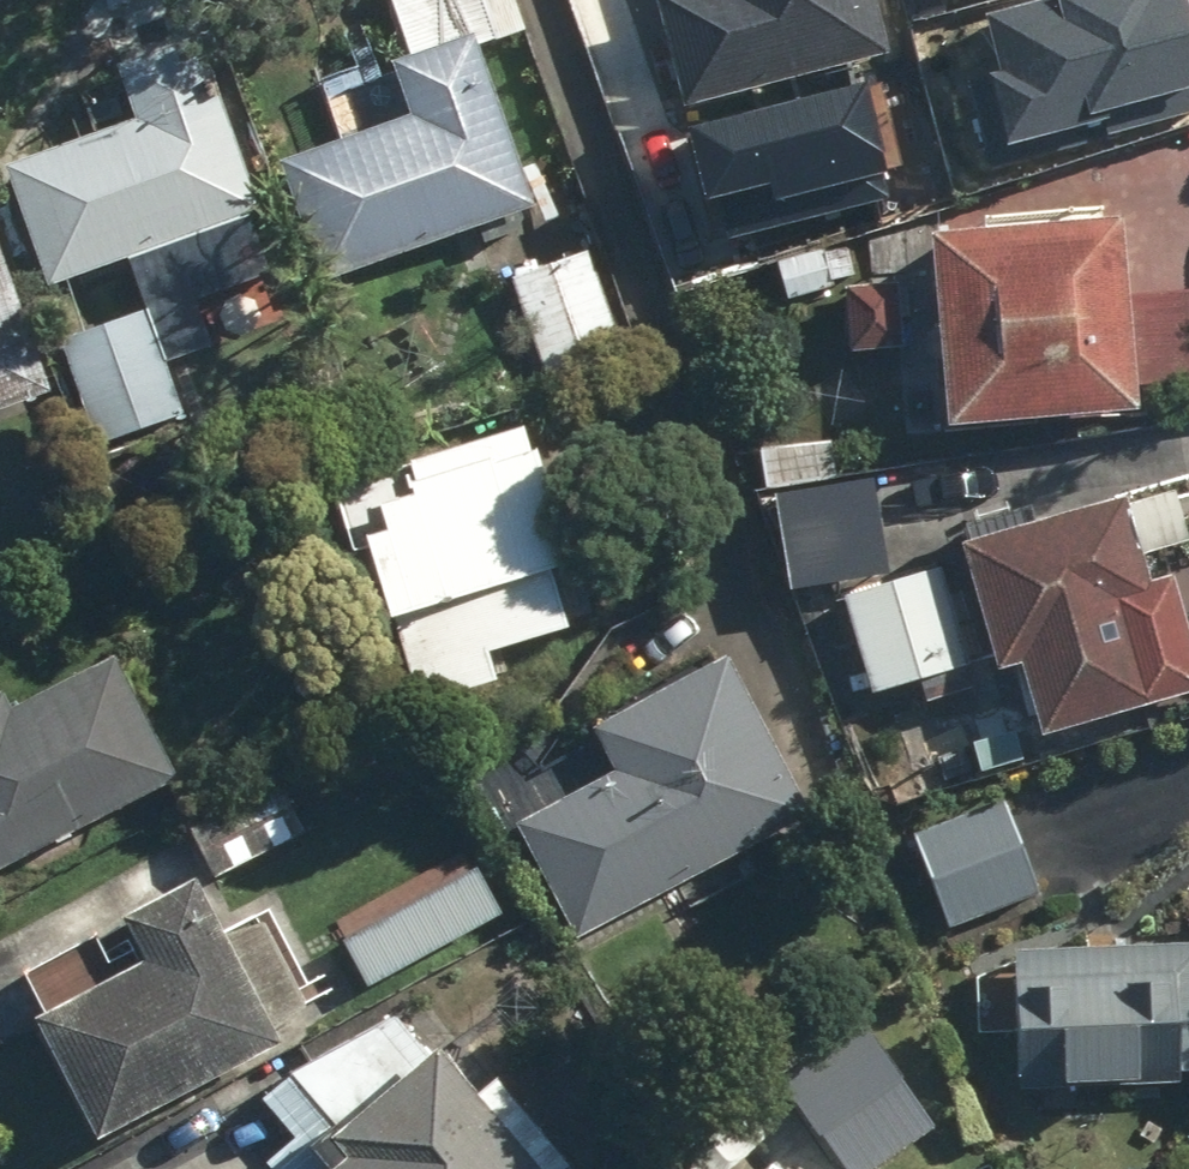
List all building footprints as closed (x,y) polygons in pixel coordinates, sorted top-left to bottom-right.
[(317,91),(336,143),(281,163),(322,281),(529,207),(472,47),(517,31),(506,0),(384,0),(406,59),(317,91)] [(871,0),(636,0),(667,114),(886,54),(871,0)] [(1084,20),(1051,28),(1059,60),(1094,51),(1096,60),(1188,36),(1188,11),(1186,0),(1079,0),(1084,20)] [(129,124),(4,168),(46,290),(262,214),(199,35),(109,67),(129,124)] [(763,135),(686,157),(716,261),(793,239),(763,135)] [(804,251),(771,263),(784,299),(851,276),(840,246),(872,235),(861,202),(795,224),(804,251)] [(1121,228),(927,236),(934,419),(1128,411),(1121,228)] [(620,346),(586,252),(503,282),(537,376),(620,346)] [(47,391),(0,266),(0,408),(47,391)] [(889,283),(842,285),(845,359),(892,357),(889,283)] [(242,292),(178,318),(224,429),(287,403),(242,292)] [(144,309),(56,340),(95,449),(182,418),(144,309)] [(523,429),(328,490),(369,622),(387,616),(415,705),(494,680),(486,654),(563,630),(545,571),(565,565),(523,429)] [(824,437),(751,449),(758,492),(831,481),(824,437)] [(959,543),(988,673),(1023,665),(1039,733),(1188,699),(1188,593),(1184,571),(1138,581),(1121,506),(959,543)] [(941,560),(839,589),(868,693),(970,664),(941,560)] [(172,780),(112,661),(8,713),(0,696),(0,866),(172,780)] [(611,773),(516,824),(576,936),(794,817),(711,664),(588,731),(611,773)] [(996,799),(911,836),(952,933),(1038,896),(996,799)] [(19,975),(40,1015),(34,1018),(96,1137),(273,1044),(267,1034),(314,1009),(262,910),(215,934),(189,885),(126,918),(147,958),(116,975),(95,935),(19,975)] [(1005,952),(1006,991),(974,992),(975,1038),(1010,1037),(1012,1087),(1181,1081),(1180,1060),(1188,1059),(1188,946),(1005,952)] [(767,1091),(801,1138),(818,1126),(849,1168),(865,1168),(905,1140),(878,1102),(933,1063),(890,1003),(767,1091)] [(392,1010),(341,1054),(328,1040),(257,1103),(288,1139),(262,1162),(269,1168),(568,1168),(570,1168),(491,1078),(468,1097),(392,1010)]
